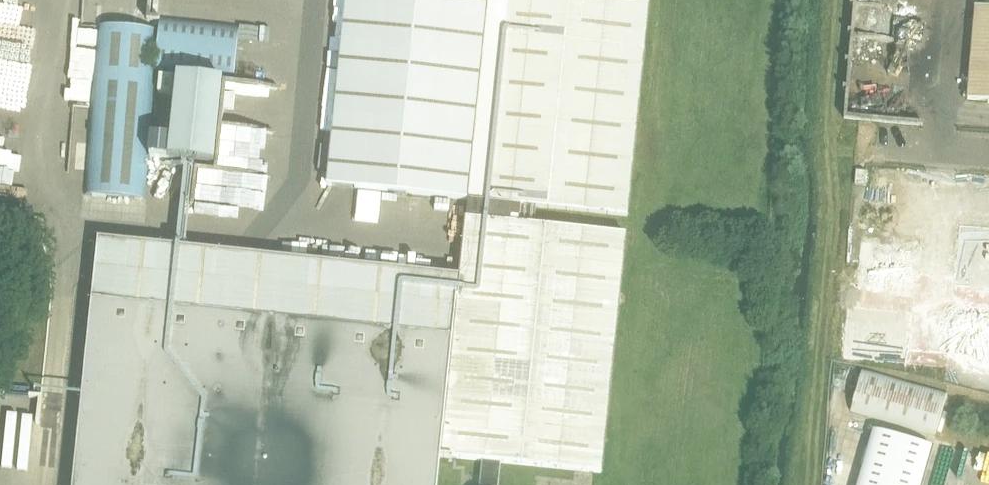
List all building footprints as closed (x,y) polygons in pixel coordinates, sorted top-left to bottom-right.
[(73,484),(437,484),(440,457),(441,456),(482,460),(480,484),(498,484),(501,462),(601,472),(626,232),(534,223),(536,205),(627,215),(649,0),(345,0),(327,184),(468,198),(460,275),(98,238),(92,298),(73,484)] [(974,6),(966,99),(988,101),(988,7),(974,6)] [(160,18),(155,69),(235,77),(240,26),(160,18)] [(98,25),(85,194),(145,198),(152,97),(157,30),(98,25)] [(160,74),(159,92),(176,94),(169,159),(215,164),(223,81),(160,74)] [(853,112),(852,121),(932,129),(933,119),(915,118),(916,107),(887,104),(886,115),(853,112)] [(978,211),(978,218),(965,218),(965,243),(986,243),(986,260),(988,260),(988,211),(978,211)] [(988,360),(988,279),(978,279),(978,266),(962,266),(962,268),(920,268),(920,281),(889,281),(889,277),(869,277),(869,284),(885,284),(885,299),(849,299),(849,364),(956,364),(956,360),(988,360)] [(947,392),(862,369),(850,412),(935,435),(947,392)] [(873,429),(857,484),(921,484),(932,446),(873,429)]
